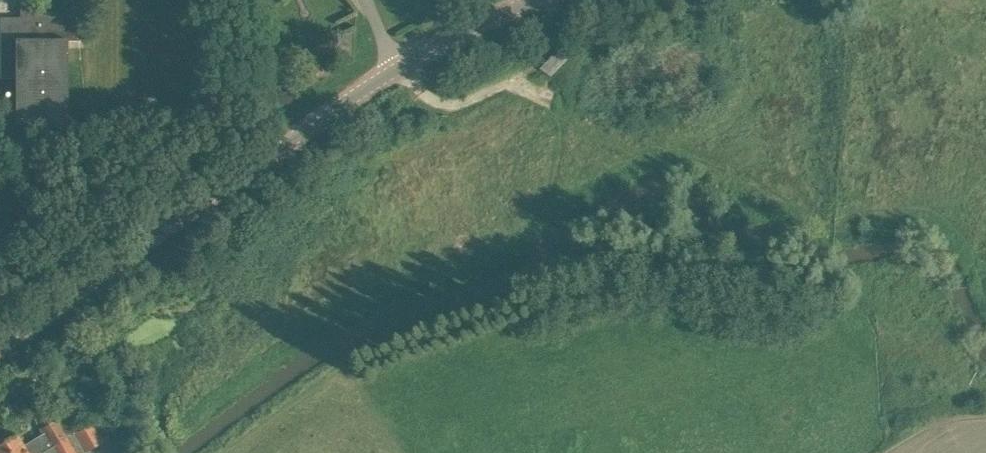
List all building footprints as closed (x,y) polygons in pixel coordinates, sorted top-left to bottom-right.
[(0,78),(16,78),(16,123),(15,123),(15,127),(67,127),(67,123),(66,123),(66,44),(67,43),(67,41),(78,41),(78,11),(62,11),(62,5),(33,5),(33,12),(21,12),(21,17),(0,17),(0,33),(0,78)] [(12,279),(0,259),(0,286),(12,279)] [(50,449),(74,434),(74,433),(63,415),(40,429),(43,434),(24,445),(18,434),(0,444),(0,452),(44,452),(50,449)] [(44,452),(82,452),(102,441),(101,440),(109,434),(99,419),(92,424),(91,423),(74,433),(74,434),(50,449),(44,452)]
